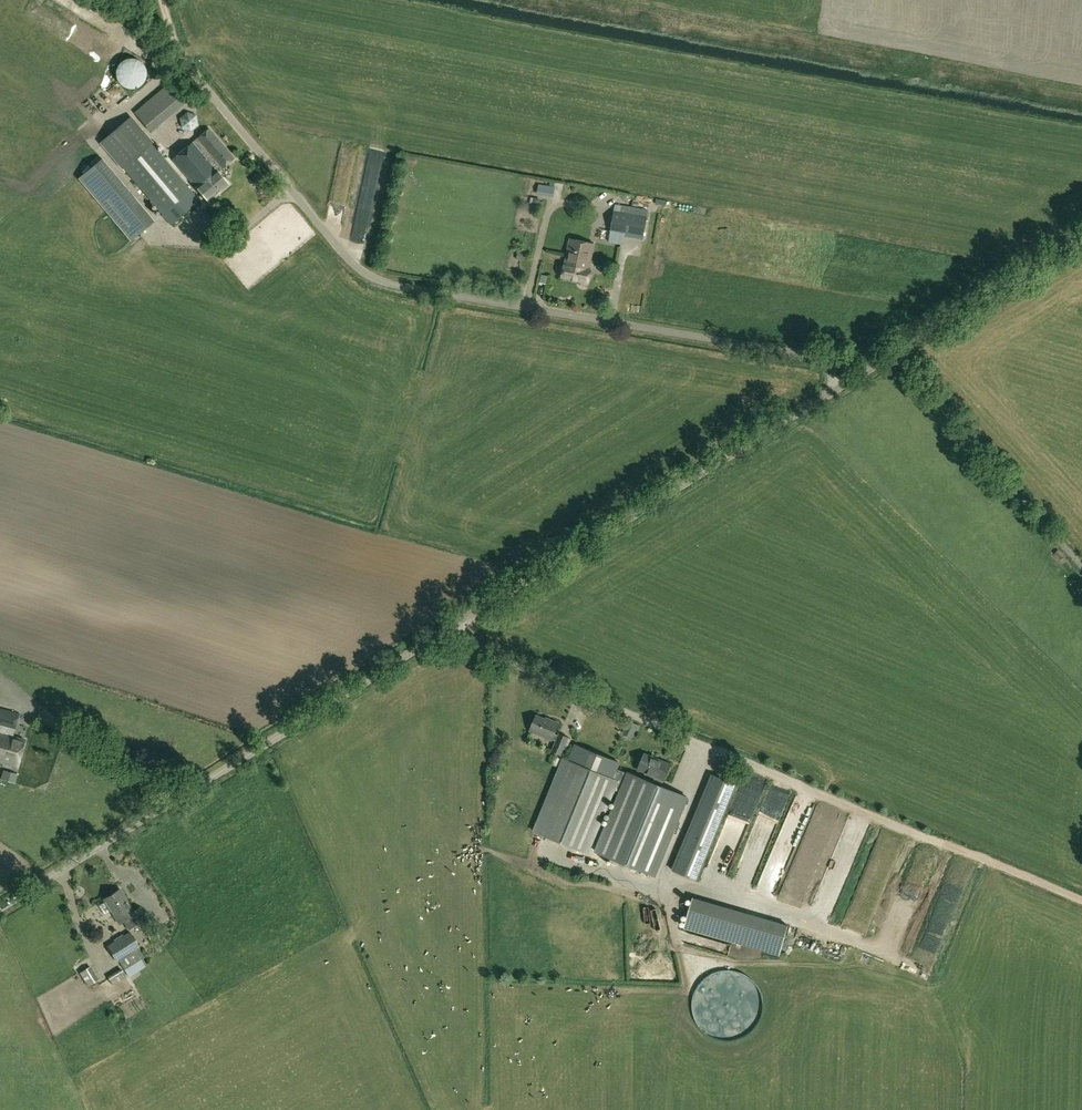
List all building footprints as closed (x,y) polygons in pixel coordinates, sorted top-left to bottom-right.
[(137,110),(152,128),(189,98),(174,80),(137,110)] [(189,114),(183,125),(196,131),(201,120),(189,114)] [(199,201),(151,144),(153,143),(131,117),(101,142),(122,168),(124,167),(163,213),(162,214),(171,224),(199,201)] [(209,128),(173,159),(208,201),(228,184),(218,172),(234,158),(209,128)] [(134,235),(155,217),(133,191),(127,196),(102,166),(86,179),(134,235)] [(555,187),(540,184),(538,184),(537,192),(536,194),(553,197),(555,187)] [(615,211),(611,234),(644,239),(648,216),(615,211)] [(363,226),(352,221),(345,237),(356,241),(363,226)] [(589,270),(591,260),(594,244),(570,239),(566,264),(565,264),(562,278),(589,283),(592,270),(589,270)] [(12,736),(19,714),(0,709),(0,733),(12,736)] [(552,740),(552,739),(556,740),(551,751),(562,755),(569,737),(559,733),(558,735),(555,734),(559,723),(551,720),(550,721),(537,715),(530,731),(552,740)] [(12,736),(0,733),(0,761),(17,766),(24,740),(12,736)] [(618,781),(627,777),(616,773),(620,761),(577,743),(569,762),(563,759),(534,830),(588,852),(615,788),(618,781)] [(646,773),(643,779),(662,786),(671,764),(645,753),(638,770),(646,773)] [(655,874),(688,796),(662,786),(643,779),(629,773),(627,777),(618,781),(615,788),(622,790),(598,850),(655,874)] [(718,831),(729,805),(703,795),(686,837),(700,842),(706,826),(718,831)] [(765,843),(760,854),(765,856),(776,831),(764,825),(757,840),(765,843)] [(729,877),(742,845),(723,838),(718,851),(727,854),(719,874),(729,877)] [(135,910),(128,900),(121,888),(105,899),(121,923),(124,920),(130,929),(139,923),(138,920),(146,915),(140,906),(135,910)] [(788,925),(694,897),(685,927),(780,955),(788,925)] [(140,948),(130,931),(124,936),(123,933),(117,937),(118,939),(107,945),(117,963),(119,961),(124,969),(144,957),(140,948)] [(88,967),(80,972),(90,986),(97,981),(88,967)] [(108,976),(114,985),(127,976),(122,968),(108,976)]
